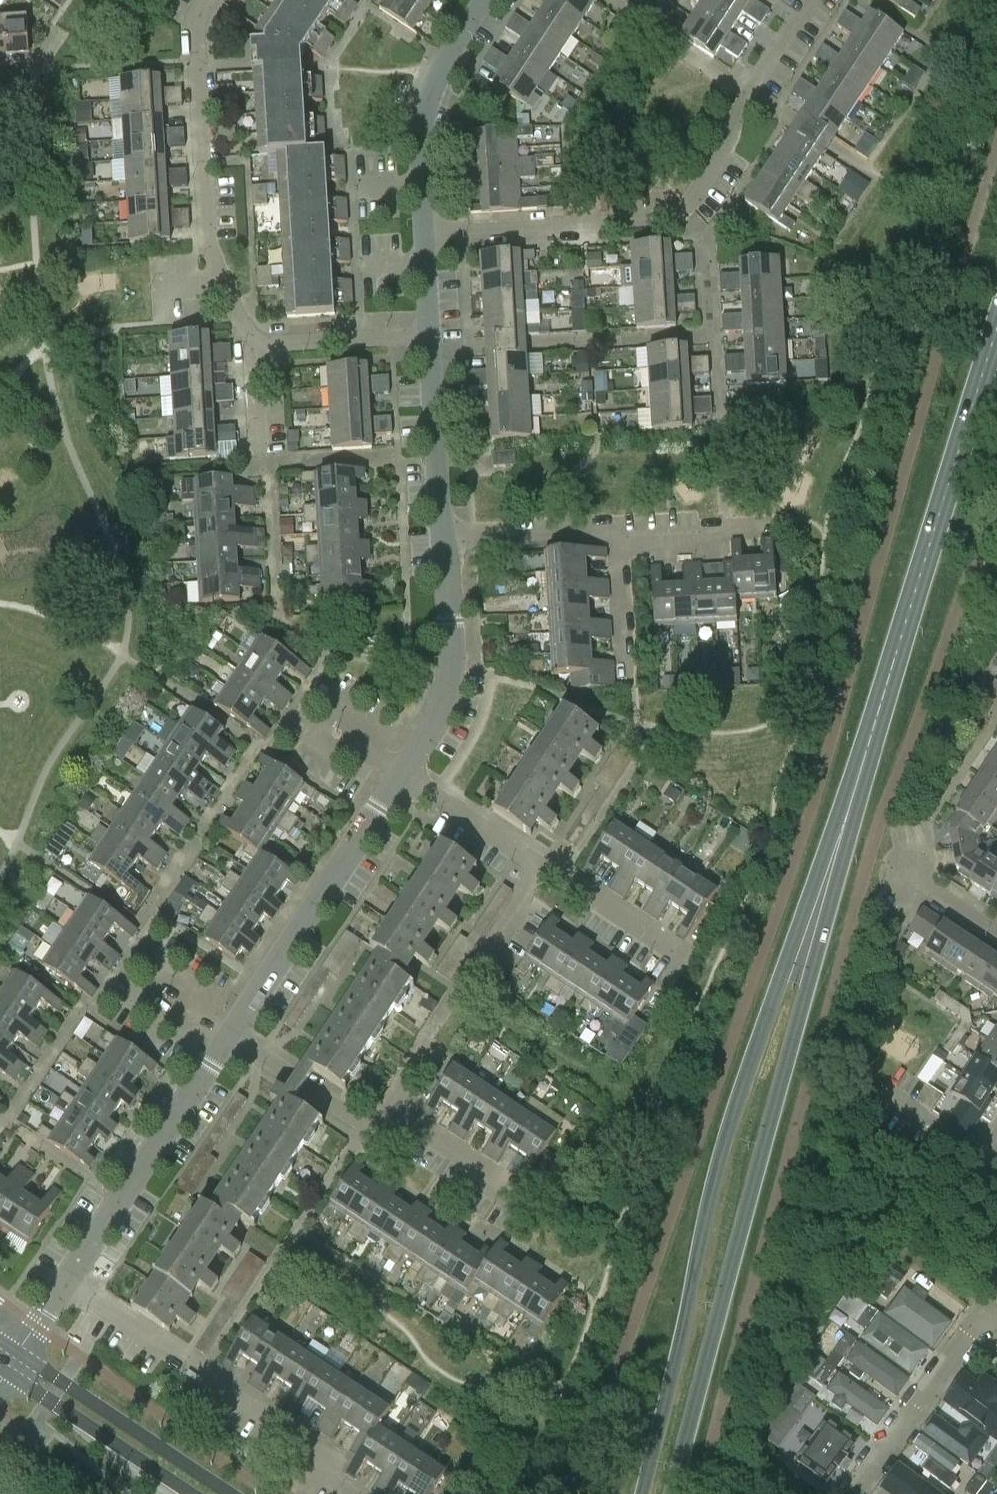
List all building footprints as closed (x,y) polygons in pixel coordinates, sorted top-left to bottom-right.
[(273,11),(319,42),(320,40),(330,46),(335,39),(325,32),(322,36),(317,32),(324,21),(293,0),(281,0),(273,11)] [(324,21),(332,10),(337,14),(335,17),(344,24),(349,16),(340,10),(341,8),(330,0),(293,0),(324,21)] [(341,8),(343,6),(352,12),(357,4),(351,0),(346,0),(345,2),(342,0),(330,0),(341,8)] [(379,8),(412,30),(423,12),(405,0),(384,0),(379,8)] [(423,12),(432,0),(405,0),(423,12)] [(582,21),(550,0),(535,0),(545,7),(538,16),(570,38),(582,21)] [(590,0),(550,0),(582,21),(594,3),(590,0)] [(657,0),(645,0),(640,9),(648,14),(657,0)] [(738,0),(704,0),(703,1),(736,23),(743,13),(760,25),(765,18),(738,0)] [(765,18),(769,11),(753,0),(738,0),(765,18)] [(907,0),(885,0),(914,19),(920,10),(906,1),(907,0)] [(692,18),(742,51),(747,44),(730,33),(736,23),(703,1),(692,18)] [(666,17),(656,10),(652,17),(662,23),(666,17)] [(256,44),(250,45),(251,56),(253,56),(254,71),(256,92),(310,88),(310,86),(321,85),(321,76),(310,77),(310,83),(304,83),(303,68),(302,54),(307,47),(309,44),(315,48),(312,51),(322,58),(327,50),(318,44),(319,42),(273,11),(256,37),(256,44)] [(845,12),(841,19),(891,52),(903,34),(870,13),(863,23),(845,12)] [(559,55),(570,38),(538,16),(531,26),(514,15),(509,22),(559,55)] [(7,57),(29,55),(29,54),(27,18),(5,19),(7,57)] [(720,48),(737,59),(742,51),(692,18),(680,36),(713,58),(720,48)] [(880,69),(891,52),(841,19),(836,26),(854,37),(847,47),(880,69)] [(505,29),(522,40),(515,50),(548,72),(559,55),(509,22),(505,29)] [(621,37),(613,33),(609,38),(617,43),(621,37)] [(840,57),(823,46),(818,53),(868,86),(880,69),(847,47),(840,57)] [(536,89),(548,72),(515,50),(509,60),(491,49),(487,56),(536,89)] [(857,103),(868,86),(818,53),(813,60),(831,72),(825,82),(857,103)] [(603,61),(594,55),(589,62),(598,68),(603,61)] [(525,107),(536,89),(487,56),(482,63),(499,75),(492,85),(516,101),(525,107)] [(122,99),(182,96),(181,88),(160,89),(160,76),(120,78),(122,99)] [(818,92),(800,80),(795,87),(846,120),(857,103),(825,82),(818,92)] [(216,96),(234,95),(233,86),(216,87),(216,96)] [(834,138),(846,120),(795,87),(791,94),(808,106),(801,117),(809,122),(834,138)] [(310,88),(256,92),(257,112),(305,109),(304,95),(311,95),(311,100),(322,99),(322,90),(311,91),(310,88)] [(892,100),(900,105),(905,97),(898,92),(892,100)] [(234,95),(216,96),(217,105),(234,103),(234,95)] [(182,96),(122,99),(123,120),(162,117),(161,106),(182,104),(182,96)] [(567,96),(561,105),(570,110),(576,102),(567,96)] [(520,115),(525,107),(516,101),(516,115),(517,115),(519,115),(520,115)] [(77,123),(92,122),(90,102),(75,104),(77,123)] [(305,109),(257,112),(258,133),(313,129),(313,127),(324,126),(323,117),(312,118),(313,123),(306,123),(305,109)] [(123,120),(112,120),(113,141),(184,136),(184,128),(163,129),(162,117),(123,120)] [(834,138),(809,122),(801,117),(796,125),(791,133),(823,154),(829,146),(834,138)] [(531,126),(466,130),(466,138),(476,137),(477,150),(516,148),(516,138),(532,137),(531,126)] [(218,128),(219,137),(236,136),(235,127),(218,128)] [(313,129),(258,133),(260,155),(268,154),(277,153),(308,151),(308,150),(307,137),(314,136),(314,141),(325,140),(324,131),(313,132),(313,129)] [(791,133),(779,150),(812,172),(818,163),(830,171),(836,162),(823,154),(791,133)] [(184,136),(113,141),(114,161),(125,160),(165,158),(164,146),(185,145),(184,136)] [(219,137),(219,145),(236,144),(236,136),(219,137)] [(866,159),(875,145),(862,137),(853,151),(866,159)] [(468,165),(468,172),(534,168),(533,158),(517,159),(516,148),(477,150),(478,164),(468,165)] [(308,151),(277,153),(279,173),(334,170),(334,167),(345,167),(344,157),(332,158),(333,163),(326,163),(326,149),(308,150),(308,151)] [(779,150),(768,168),(812,197),(817,191),(805,183),(812,172),(779,150)] [(127,182),(187,178),(186,169),(166,170),(165,158),(125,160),(127,182)] [(79,183),(90,182),(89,166),(78,166),(79,183)] [(479,177),(480,192),(519,189),(518,178),(535,177),(534,168),(468,172),(468,178),(479,177)] [(807,205),(812,197),(768,168),(757,184),(789,206),(795,197),(807,205)] [(334,170),(279,173),(280,194),(328,191),(327,177),(333,177),(334,182),(346,181),(345,172),(334,172),(334,170)] [(128,201),(167,199),(166,187),(187,186),(187,178),(127,182),(128,201)] [(783,216),(789,206),(757,184),(745,203),(768,218),(789,232),(795,224),(783,216)] [(252,187),(253,197),(267,196),(267,186),(252,187)] [(470,213),(537,209),(536,198),(519,199),(519,189),(480,192),(480,205),(470,206),(470,213)] [(328,191),(280,194),(281,214),(336,210),(336,208),(347,207),(347,198),(335,199),(335,204),(329,204),(328,191)] [(267,196),(253,197),(253,206),(268,206),(267,196)] [(129,222),(189,218),(189,209),(168,210),(167,199),(128,201),(129,222)] [(81,207),(82,218),(92,217),(92,206),(81,207)] [(336,210),(281,214),(283,234),(330,231),(330,217),(336,217),(336,222),(348,221),(348,212),(336,213),(336,210)] [(169,227),(190,226),(189,218),(129,222),(130,242),(170,240),(169,227)] [(83,227),(83,237),(93,237),(93,226),(83,227)] [(330,231),(283,234),(284,255),(339,251),(338,249),(350,248),(349,239),(337,240),(337,244),(331,244),(330,231)] [(633,268),(692,264),(692,256),(671,257),(670,244),(631,246),(633,268)] [(339,251),(284,255),(285,267),(285,275),(333,272),(332,259),(338,258),(338,263),(351,262),(350,253),(339,254),(339,251)] [(482,276),(521,274),(520,261),(535,260),(534,251),(480,255),(482,276)] [(600,252),(587,253),(588,267),(601,266),(600,252)] [(576,269),(583,269),(582,257),(575,257),(576,269)] [(740,274),(720,275),(720,284),(779,280),(778,259),(739,261),(740,274)] [(633,268),(620,269),(621,289),(634,288),(673,286),(672,274),(693,273),(692,264),(633,268)] [(257,268),(257,278),(272,278),(272,268),(257,268)] [(333,272),(285,275),(285,277),(287,296),(341,292),(341,290),(352,289),(351,280),(340,281),(340,285),(334,285),(333,272)] [(521,274),(482,276),(483,297),(537,293),(536,284),(532,284),(531,273),(521,274)] [(272,278),(257,278),(258,288),(272,287),(278,287),(278,277),(272,278)] [(573,281),(574,289),(584,289),(584,280),(573,281)] [(781,301),(779,280),(720,284),(720,293),(741,291),(742,303),(781,301)] [(695,305),(695,296),(673,297),(673,286),(634,288),(635,308),(695,305)] [(586,291),(587,298),(590,298),(596,298),(596,290),(586,291)] [(585,291),(572,292),(573,310),(585,310),(585,291)] [(341,292),(287,296),(288,317),(335,314),(334,300),(340,300),(341,304),(353,303),(352,294),(341,295),(341,292)] [(484,316),(524,314),(523,302),(537,301),(537,293),(483,297),(484,316)] [(722,316),(722,325),(782,321),(781,301),(742,303),(743,315),(722,316)] [(696,313),(695,305),(635,308),(636,330),(675,327),(674,315),(696,313)] [(586,332),(585,312),(571,313),(572,333),(586,332)] [(524,326),(524,314),(484,316),(486,338),(525,336),(539,335),(539,325),(524,326)] [(783,342),(782,321),(722,325),(723,334),(744,333),(745,344),(783,342)] [(825,337),(824,325),(813,326),(814,338),(825,337)] [(209,346),(209,334),(170,336),(171,357),(231,353),(230,344),(209,346)] [(526,354),(525,336),(486,338),(487,356),(496,356),(526,354)] [(724,357),(725,366),(784,362),(783,342),(745,344),(745,356),(724,357)] [(648,349),(636,349),(637,368),(649,368),(649,369),(709,365),(709,357),(688,358),(687,346),(648,348),(648,349)] [(815,350),(816,358),(827,358),(826,349),(815,350)] [(231,362),(231,353),(171,357),(173,377),(211,375),(211,363),(231,362)] [(586,353),(572,354),(573,373),(588,372),(586,353)] [(526,354),(496,356),(487,356),(488,370),(466,371),(467,380),(527,376),(526,354)] [(786,384),(784,362),(725,366),(726,374),(746,372),(747,386),(786,384)] [(329,367),(330,388),(390,385),(389,377),(368,378),(367,365),(329,367)] [(709,373),(709,365),(649,369),(650,389),(689,387),(689,375),(709,373)] [(233,394),(233,385),(212,386),(211,375),(173,377),(174,397),(233,394)] [(527,376),(467,380),(468,388),(489,387),(490,399),(529,397),(527,376)] [(135,392),(135,380),(124,380),(124,393),(135,392)] [(580,394),(590,393),(590,382),(579,382),(580,394)] [(390,393),(390,385),(330,388),(331,409),(370,407),(369,395),(390,394),(390,393)] [(712,397),(711,397),(690,399),(689,387),(650,389),(651,410),(712,406),(712,397)] [(234,402),(233,394),(174,397),(175,417),(214,415),(213,403),(234,402)] [(490,411),(469,412),(470,420),(530,417),(529,397),(490,399),(490,411)] [(651,412),(639,413),(639,432),(652,431),(652,433),(692,430),(691,415),(713,414),(712,406),(651,410),(651,412)] [(134,407),(126,408),(126,417),(135,417),(134,407)] [(331,409),(332,430),(392,426),(391,418),(371,419),(370,407),(331,409)] [(297,410),(298,419),(306,418),(306,410),(297,410)] [(236,426),(235,426),(214,427),(214,415),(175,417),(176,438),(236,434),(236,426)] [(530,417),(470,420),(470,429),(491,427),(492,442),(531,439),(530,417)] [(392,434),(392,426),(332,430),(334,451),(373,449),(372,435),(392,434)] [(176,438),(166,439),(168,461),(177,460),(217,458),(216,444),(236,443),(237,442),(236,434),(176,438)] [(289,444),(289,452),(299,451),(298,443),(289,444)] [(516,451),(492,453),(494,468),(517,466),(516,451)] [(364,471),(301,475),(302,484),(316,483),(316,496),(355,493),(355,482),(364,481),(364,471)] [(193,481),(183,482),(185,502),(195,502),(254,498),(254,490),(233,491),(232,479),(193,481)] [(279,485),(279,496),(288,495),(288,485),(279,485)] [(355,493),(316,496),(317,506),(303,507),(304,516),(366,512),(366,503),(356,504),(355,493)] [(281,508),(289,507),(288,497),(281,498),(281,508)] [(255,508),(254,498),(195,502),(196,522),(234,520),(234,509),(255,508)] [(366,512),(304,516),(304,524),(318,523),(318,536),(357,534),(357,522),(367,521),(366,512)] [(167,514),(157,514),(157,523),(167,522),(167,514)] [(281,519),(282,536),(294,536),(293,518),(281,519)] [(234,520),(196,522),(197,543),(256,540),(256,538),(256,530),(235,532),(234,520)] [(170,543),(169,525),(157,525),(159,544),(170,543)] [(265,530),(256,530),(256,538),(265,538),(265,530)] [(357,534),(318,536),(319,547),(305,548),(306,557),(369,553),(368,544),(358,544),(357,534)] [(257,549),(256,540),(197,543),(198,564),(236,561),(235,550),(257,549)] [(772,540),(763,540),(764,561),(752,562),(754,601),(775,599),(772,540)] [(741,563),(740,542),(731,542),(732,563),(734,602),(735,602),(754,601),(752,562),(741,563)] [(283,556),(293,556),(292,546),(283,546),(283,556)] [(545,553),(546,574),(586,572),(585,561),(606,559),(606,549),(545,553)] [(369,553),(306,557),(307,565),(320,564),(321,576),(359,574),(359,562),(369,562),(369,553)] [(236,561),(198,564),(199,583),(259,580),(258,571),(237,572),(236,561)] [(732,563),(723,564),(724,584),(713,585),(715,624),(736,623),(735,602),(734,602),(732,563)] [(174,575),(173,564),(160,565),(161,576),(174,575)] [(691,565),(682,566),(684,587),(672,588),(674,627),(695,626),(691,565)] [(715,624),(713,585),(702,586),(701,565),(691,565),(695,626),(715,624)] [(674,627),(672,588),(662,588),(661,567),(649,568),(653,628),(674,627)] [(546,574),(547,595),(608,591),(607,581),(587,583),(586,572),(546,574)] [(308,597),(371,594),(370,585),(360,585),(359,574),(321,576),(321,587),(307,588),(308,597)] [(482,579),(482,589),(495,588),(494,578),(482,579)] [(284,579),(285,592),(296,591),(295,579),(284,579)] [(259,590),(259,580),(199,583),(200,604),(238,602),(238,591),(259,590)] [(547,595),(549,615),(588,613),(588,602),(609,601),(608,591),(547,595)] [(549,615),(550,636),(610,632),(609,623),(589,624),(588,613),(549,615)] [(250,632),(240,647),(249,653),(248,654),(281,676),(287,667),(304,679),(310,671),(259,637),(259,638),(250,632)] [(550,636),(551,656),(590,653),(590,643),(611,641),(610,632),(550,636)] [(213,650),(218,642),(211,637),(206,645),(213,650)] [(590,653),(551,656),(552,676),(570,675),(571,691),(613,689),(612,663),(591,664),(590,653)] [(237,671),(287,705),(293,696),(275,685),(281,676),(248,654),(237,671)] [(191,677),(197,676),(200,671),(192,666),(187,674),(191,677)] [(758,669),(751,669),(747,674),(748,681),(759,680),(758,669)] [(719,684),(719,687),(735,686),(734,670),(727,671),(718,671),(719,684)] [(226,688),(258,710),(264,701),(282,713),(287,705),(237,671),(226,688)] [(719,684),(718,671),(708,672),(709,685),(719,684)] [(680,676),(680,688),(693,687),(692,675),(680,676)] [(661,677),(662,690),(674,689),(673,676),(661,677)] [(226,688),(214,706),(264,739),(270,731),(252,719),(258,710),(226,688)] [(563,712),(541,746),(572,766),(579,754),(594,764),(601,753),(587,744),(594,733),(597,735),(598,733),(560,708),(559,710),(563,712)] [(216,740),(222,730),(190,709),(178,726),(228,759),(233,752),(216,740)] [(146,731),(133,722),(123,737),(135,746),(146,731)] [(228,759),(178,726),(167,744),(199,766),(205,757),(223,768),(228,759)] [(124,740),(114,755),(124,762),(134,747),(124,740)] [(199,766),(167,744),(156,761),(205,794),(211,786),(193,775),(199,766)] [(541,746),(518,780),(549,800),(556,789),(571,798),(579,787),(564,777),(572,766),(541,746)] [(146,755),(136,770),(145,777),(144,778),(177,800),(183,790),(200,801),(205,794),(156,761),(146,755)] [(980,775),(996,786),(996,761),(992,757),(980,775)] [(266,772),(260,782),(292,803),(299,793),(311,801),(316,793),(264,758),(258,767),(266,772)] [(651,768),(643,780),(649,784),(657,772),(651,768)] [(968,793),(996,812),(996,786),(980,775),(968,793)] [(177,800),(144,778),(133,795),(184,828),(189,820),(171,809),(177,800)] [(497,813),(493,810),(491,812),(529,837),(530,835),(527,833),(534,823),(548,832),(556,821),(541,811),(549,800),(518,780),(497,813)] [(241,793),(293,828),(298,820),(286,812),(292,803),(260,782),(255,790),(246,785),(241,793)] [(603,784),(601,787),(600,789),(609,795),(613,790),(603,784)] [(675,803),(680,795),(669,787),(663,795),(675,803)] [(609,795),(600,789),(596,795),(605,801),(609,795)] [(244,807),(238,815),(270,837),(276,827),(288,835),(293,828),(241,793),(235,801),(244,807)] [(968,793),(956,812),(957,813),(958,812),(984,830),(987,825),(991,828),(996,818),(996,812),(968,793)] [(184,828),(133,795),(122,812),(154,834),(161,824),(178,836),(184,828)] [(605,801),(596,795),(592,801),(601,807),(605,801)] [(79,806),(88,812),(94,802),(86,796),(79,806)] [(326,808),(330,802),(321,797),(317,802),(326,808)] [(601,807),(592,801),(588,807),(597,813),(601,807)] [(597,813),(588,807),(584,813),(593,819),(597,813)] [(154,834),(122,812),(111,829),(161,863),(166,854),(149,843),(154,834)] [(949,833),(953,850),(979,844),(978,838),(984,830),(958,812),(957,813),(949,825),(952,828),(949,833)] [(593,819),(584,813),(580,818),(589,824),(593,819)] [(218,827),(248,846),(271,861),(275,854),(264,846),(270,837),(238,815),(232,825),(223,819),(218,827)] [(577,824),(586,830),(589,824),(580,818),(577,824)] [(633,834),(615,822),(582,872),(591,877),(602,861),(611,867),(633,834)] [(586,830),(577,824),(573,830),(582,836),(586,830)] [(161,863),(111,829),(99,846),(132,867),(138,858),(156,870),(161,863)] [(741,829),(730,846),(745,855),(755,839),(741,829)] [(569,836),(578,842),(582,836),(573,830),(569,836)] [(650,845),(633,834),(611,867),(619,872),(608,889),(617,895),(650,845)] [(578,842),(569,836),(565,842),(574,848),(578,842)] [(46,852),(57,860),(66,847),(55,839),(46,852)] [(458,889),(473,899),(479,889),(465,879),(472,868),(476,871),(477,869),(439,843),(437,845),(441,848),(419,880),(450,901),(458,889)] [(979,844),(953,850),(956,867),(961,870),(959,873),(971,882),(972,882),(989,856),(981,850),(979,844)] [(636,883),(645,889),(667,856),(650,845),(617,895),(625,900),(636,883)] [(99,846),(88,862),(88,863),(80,876),(95,886),(104,874),(138,896),(144,888),(126,876),(132,867),(99,846)] [(287,883),(295,888),(300,881),(271,861),(248,846),(243,854),(255,861),(248,871),(281,892),(287,883)] [(989,856),(972,882),(971,882),(970,883),(989,895),(996,883),(996,856),(996,855),(994,859),(989,856)] [(684,867),(667,856),(645,889),(654,895),(643,912),(651,917),(684,867)] [(669,905),(679,912),(701,879),(684,867),(651,917),(658,922),(669,905)] [(275,902),(281,892),(248,871),(242,881),(230,873),(225,880),(278,915),(283,907),(275,902)] [(194,884),(185,878),(180,884),(190,891),(194,884)] [(718,890),(701,879),(679,912),(687,917),(676,934),(685,940),(718,890)] [(273,923),(278,915),(225,880),(221,887),(232,895),(226,905),(258,926),(264,917),(273,923)] [(435,924),(450,934),(457,922),(443,913),(450,901),(419,880),(396,915),(427,935),(435,924)] [(503,886),(499,891),(508,897),(512,892),(503,886)] [(499,891),(495,897),(504,903),(508,897),(499,891)] [(87,897),(76,914),(107,936),(113,927),(131,939),(137,930),(87,897)] [(495,897),(492,903),(501,909),(504,903),(495,897)] [(192,904),(204,912),(208,906),(196,898),(192,904)] [(492,903),(488,908),(497,914),(501,909),(492,903)] [(252,935),(258,926),(226,905),(220,913),(208,906),(204,912),(203,914),(255,949),(261,941),(252,935)] [(488,908),(484,914),(493,920),(497,914),(488,908)] [(923,909),(909,930),(920,937),(934,916),(923,909)] [(76,914),(64,931),(114,965),(119,956),(102,944),(107,936),(76,914)] [(210,928),(202,939),(235,961),(242,952),(250,957),(255,949),(203,914),(198,920),(210,928)] [(484,914),(480,920),(489,926),(493,920),(484,914)] [(412,957),(428,968),(435,957),(420,947),(427,935),(396,915),(374,948),(371,946),(370,948),(384,957),(403,970),(407,973),(408,971),(405,968),(412,957)] [(942,966),(963,935),(934,916),(920,937),(930,943),(925,950),(931,954),(928,957),(942,966)] [(555,932),(560,924),(561,923),(552,918),(517,971),(525,976),(533,964),(543,970),(564,938),(555,932)] [(480,920),(477,925),(486,931),(489,926),(480,920)] [(477,925),(473,931),(482,937),(486,931),(477,925)] [(64,931),(53,948),(85,970),(91,960),(109,972),(114,965),(64,931)] [(346,931),(322,966),(332,972),(330,975),(337,979),(362,942),(346,931)] [(473,931),(469,937),(478,943),(482,937),(473,931)] [(963,935),(942,966),(955,975),(958,972),(962,975),(981,947),(963,935)] [(574,944),(564,938),(543,970),(551,976),(543,988),(552,994),(586,941),(579,936),(574,944)] [(469,937),(467,940),(465,942),(474,948),(478,943),(469,937)] [(577,992),(598,960),(589,954),(595,946),(586,941),(552,994),(558,998),(567,986),(577,992)] [(20,948),(11,942),(5,952),(17,960),(23,950),(20,948)] [(903,957),(909,948),(901,943),(895,952),(903,957)] [(962,975),(967,978),(965,981),(978,990),(996,961),(996,958),(981,947),(962,975)] [(41,966),(82,994),(91,999),(96,991),(79,979),(85,970),(53,948),(41,966)] [(403,970),(384,957),(310,1068),(345,1091),(346,1090),(343,1088),(410,988),(413,990),(414,988),(398,978),(403,970)] [(607,966),(598,960),(577,992),(585,998),(577,1010),(586,1016),(620,963),(613,958),(607,966)] [(978,990),(991,999),(994,995),(996,998),(996,961),(978,990)] [(586,1016),(582,1021),(589,1026),(601,1008),(610,1015),(632,982),(623,977),(628,969),(629,968),(620,963),(586,1016)] [(328,978),(330,975),(332,972),(322,966),(319,972),(328,978)] [(324,984),(328,978),(319,972),(315,978),(324,984)] [(64,1005),(15,973),(3,990),(35,1011),(41,1001),(59,1013),(64,1005)] [(324,984),(315,978),(311,984),(320,990),(324,984)] [(647,980),(646,981),(641,989),(632,982),(610,1015),(619,1021),(611,1033),(619,1038),(615,1044),(630,1054),(646,1029),(632,1020),(655,985),(647,980)] [(316,995),(320,990),(311,984),(307,989),(316,995)] [(316,995),(307,989),(303,995),(313,1001),(316,995)] [(0,995),(0,1012),(42,1039),(47,1031),(29,1020),(35,1011),(3,990),(0,995)] [(943,1006),(948,998),(939,991),(933,999),(943,1006)] [(309,1007),(313,1001),(303,995),(300,1001),(309,1007)] [(422,1007),(431,1013),(432,1014),(438,1004),(438,1003),(429,997),(422,1007)] [(948,998),(943,1006),(952,1012),(958,1004),(948,998)] [(309,1007),(300,1001),(296,1006),(305,1012),(309,1007)] [(548,1017),(554,1009),(546,1004),(540,1012),(548,1017)] [(301,1018),(305,1012),(296,1006),(292,1012),(301,1018)] [(961,1006),(955,1014),(960,1017),(970,1015),(969,1012),(961,1006)] [(13,1045),(19,1035),(37,1047),(42,1039),(0,1012),(0,1036),(13,1045)] [(301,1018),(292,1012),(288,1018),(297,1024),(301,1018)] [(293,1030),(297,1024),(288,1018),(284,1024),(293,1030)] [(961,1024),(958,1028),(966,1034),(972,1025),(971,1022),(961,1024)] [(996,1027),(988,1040),(996,1046),(996,1027)] [(956,1031),(950,1040),(958,1046),(964,1037),(956,1031)] [(152,1074),(157,1067),(105,1032),(99,1040),(111,1048),(105,1057),(137,1079),(144,1069),(152,1074)] [(19,1073),(20,1073),(24,1066),(7,1054),(13,1045),(0,1036),(0,1060),(19,1073)] [(952,1055),(958,1046),(950,1040),(944,1050),(952,1055)] [(988,1040),(979,1053),(983,1056),(980,1060),(996,1071),(996,1046),(988,1040)] [(934,1056),(944,1063),(948,1056),(938,1049),(934,1056)] [(131,1088),(137,1079),(105,1057),(99,1067),(87,1059),(82,1066),(134,1101),(139,1093),(131,1088)] [(980,1060),(977,1057),(964,1076),(992,1094),(995,1090),(996,1091),(996,1071),(980,1060)] [(15,1080),(19,1073),(0,1060),(0,1070),(15,1080)] [(442,1102),(451,1107),(472,1075),(455,1063),(454,1064),(421,1113),(430,1119),(442,1102)] [(31,1070),(24,1066),(20,1073),(26,1077),(31,1070)] [(129,1109),(134,1101),(82,1066),(77,1074),(89,1082),(83,1091),(115,1112),(121,1104),(129,1109)] [(378,1074),(373,1081),(380,1087),(385,1079),(378,1074)] [(489,1086),(472,1075),(451,1107),(460,1113),(448,1131),(456,1136),(489,1086)] [(976,1126),(982,1116),(992,1101),(989,1099),(992,1094),(964,1076),(951,1095),(962,1102),(955,1112),(976,1126)] [(555,1081),(551,1086),(558,1091),(562,1086),(555,1081)] [(506,1097),(489,1086),(456,1136),(464,1142),(476,1124),(485,1130),(506,1097)] [(216,1212),(235,1226),(240,1218),(254,1228),(256,1226),(252,1224),(318,1124),(322,1126),(323,1125),(292,1105),(296,1099),(277,1087),(271,1097),(285,1107),(216,1212)] [(109,1121),(115,1112),(83,1091),(77,1101),(65,1093),(60,1100),(112,1135),(117,1127),(109,1121)] [(247,1100),(238,1094),(234,1100),(243,1106),(247,1100)] [(523,1109),(506,1097),(485,1130),(495,1136),(483,1154),(490,1159),(523,1109)] [(107,1142),(112,1135),(60,1100),(55,1107),(67,1115),(60,1125),(92,1146),(99,1137),(107,1142)] [(243,1106),(234,1100),(230,1106),(239,1112),(243,1106)] [(239,1112),(230,1106),(226,1112),(235,1117),(239,1112)] [(541,1120),(523,1109),(490,1159),(498,1164),(510,1146),(519,1152),(541,1120)] [(517,1175),(516,1176),(522,1179),(525,1182),(530,1175),(546,1151),(558,1132),(566,1120),(548,1109),(541,1120),(519,1152),(528,1158),(526,1161),(517,1175)] [(235,1117),(226,1112),(222,1117),(231,1123),(235,1117)] [(955,1112),(948,1122),(969,1136),(976,1126),(955,1112)] [(29,1120),(22,1115),(18,1121),(25,1126),(29,1120)] [(219,1123),(228,1129),(231,1123),(222,1117),(219,1123)] [(215,1129),(224,1135),(228,1129),(219,1123),(215,1129)] [(86,1155),(92,1146),(60,1125),(54,1134),(42,1126),(37,1134),(89,1169),(94,1161),(86,1155)] [(224,1135),(215,1129),(211,1134),(220,1140),(224,1135)] [(220,1140),(211,1134),(207,1140),(216,1146),(220,1140)] [(203,1146),(213,1152),(216,1146),(207,1140),(203,1146)] [(209,1158),(210,1156),(213,1152),(203,1146),(200,1152),(209,1158)] [(200,1152),(176,1187),(192,1198),(217,1160),(210,1156),(209,1158),(200,1152)] [(356,1164),(321,1216),(330,1222),(338,1210),(347,1216),(368,1184),(359,1178),(365,1169),(356,1164)] [(0,1180),(0,1211),(27,1171),(19,1166),(7,1185),(0,1180)] [(11,1232),(31,1201),(23,1195),(35,1177),(27,1171),(0,1211),(0,1225),(11,1232)] [(377,1190),(368,1184),(347,1216),(356,1222),(348,1234),(356,1239),(391,1187),(382,1181),(377,1190)] [(398,1192),(391,1187),(356,1239),(364,1244),(373,1232),(381,1237),(402,1206),(393,1200),(398,1192)] [(41,1207),(31,1201),(11,1232),(28,1244),(61,1194),(54,1189),(41,1207)] [(181,1241),(212,1261),(220,1250),(234,1259),(241,1249),(226,1239),(234,1228),(237,1230),(239,1228),(235,1226),(216,1212),(202,1203),(200,1205),(203,1207),(181,1241)] [(410,1212),(402,1206),(381,1237),(391,1244),(383,1256),(390,1261),(424,1209),(416,1204),(410,1212)] [(433,1215),(424,1209),(390,1261),(396,1265),(398,1266),(406,1254),(415,1260),(436,1229),(427,1223),(433,1215)] [(445,1234),(436,1229),(415,1260),(425,1266),(416,1279),(424,1284),(458,1232),(450,1226),(445,1234)] [(466,1237),(458,1232),(424,1284),(432,1289),(440,1277),(449,1283),(470,1251),(461,1245),(466,1237)] [(158,1275),(189,1295),(197,1284),(211,1293),(219,1282),(204,1273),(212,1261),(181,1241),(158,1275)] [(500,1242),(492,1254),(466,1294),(474,1299),(482,1288),(491,1293),(512,1262),(502,1256),(508,1247),(500,1242)] [(478,1256),(470,1251),(449,1283),(458,1289),(450,1301),(458,1306),(466,1294),(492,1254),(484,1248),(478,1256)] [(239,1303),(265,1264),(249,1254),(221,1296),(228,1301),(230,1297),(239,1303)] [(512,1262),(491,1293),(500,1300),(492,1312),(499,1317),(534,1265),(526,1260),(520,1268),(512,1262)] [(883,1270),(890,1276),(899,1283),(901,1280),(907,1273),(890,1260),(883,1270)] [(390,1261),(385,1269),(390,1273),(396,1265),(390,1261)] [(542,1270),(534,1265),(499,1317),(508,1322),(515,1312),(524,1317),(545,1285),(536,1279),(542,1270)] [(189,1327),(196,1316),(182,1307),(189,1295),(158,1275),(137,1308),(133,1305),(131,1307),(169,1332),(170,1330),(167,1329),(175,1317),(189,1327)] [(886,1300),(899,1283),(890,1276),(877,1293),(886,1300)] [(534,1340),(568,1288),(560,1283),(554,1291),(545,1285),(524,1317),(534,1324),(526,1335),(534,1340)] [(902,1287),(883,1316),(933,1347),(946,1327),(918,1309),(923,1300),(902,1287)] [(854,1321),(867,1304),(849,1290),(836,1307),(854,1321)] [(302,1306),(305,1301),(295,1295),(290,1303),(295,1307),(302,1306)] [(235,1310),(239,1303),(230,1297),(228,1301),(226,1304),(235,1310)] [(451,1302),(445,1311),(452,1316),(457,1307),(451,1302)] [(235,1310),(226,1304),(221,1310),(230,1316),(235,1310)] [(878,1312),(868,1304),(855,1322),(865,1329),(878,1312)] [(226,1322),(230,1316),(221,1310),(217,1317),(226,1322)] [(452,1318),(444,1313),(439,1321),(446,1326),(452,1318)] [(226,1322),(217,1317),(213,1323),(222,1329),(226,1322)] [(221,1367),(229,1373),(241,1356),(250,1362),(272,1329),(255,1317),(221,1367)] [(926,1351),(878,1319),(863,1342),(911,1374),(926,1351)] [(218,1335),(222,1329),(213,1323),(209,1329),(218,1335)] [(218,1335),(209,1329),(204,1336),(213,1342),(218,1335)] [(289,1340),(272,1329),(250,1362),(258,1368),(247,1384),(256,1390),(289,1340)] [(857,1341),(847,1334),(847,1333),(834,1351),(844,1358),(857,1341)] [(209,1348),(213,1342),(204,1336),(200,1343),(209,1348)] [(289,1340),(256,1390),(263,1395),(274,1378),(284,1385),(306,1351),(289,1340)] [(200,1343),(196,1349),(205,1355),(209,1348),(200,1343)] [(856,1346),(842,1366),(894,1403),(908,1383),(856,1346)] [(323,1363),(306,1351),(284,1385),(293,1390),(281,1407),(290,1413),(323,1363)] [(798,1369),(811,1379),(823,1362),(811,1352),(798,1369)] [(835,1370),(826,1363),(826,1362),(812,1380),(822,1387),(835,1370)] [(323,1363),(290,1413),(298,1418),(309,1401),(318,1407),(340,1374),(323,1363)] [(357,1385),(340,1374),(318,1407),(327,1413),(316,1430),(324,1435),(357,1385)] [(959,1374),(941,1398),(992,1435),(996,1428),(996,1401),(959,1374)] [(886,1413),(836,1375),(821,1395),(872,1433),(886,1413)] [(422,1380),(415,1390),(423,1395),(430,1385),(422,1380)] [(357,1385),(324,1435),(332,1441),(343,1424),(352,1430),(374,1397),(357,1385)] [(773,1421),(771,1440),(779,1446),(814,1399),(805,1392),(798,1386),(773,1421)] [(349,1453),(357,1458),(380,1425),(380,1426),(392,1409),(374,1397),(352,1430),(361,1436),(349,1453)] [(986,1441),(943,1408),(927,1429),(970,1462),(986,1441)] [(450,1430),(454,1425),(445,1419),(441,1425),(450,1430)] [(856,1443),(826,1421),(797,1460),(826,1482),(856,1443)] [(357,1458),(345,1474),(354,1480),(365,1463),(376,1470),(398,1437),(380,1426),(380,1425),(357,1458)] [(912,1432),(900,1447),(922,1465),(917,1471),(947,1493),(949,1493),(958,1481),(951,1476),(957,1467),(912,1432)] [(398,1437),(376,1470),(384,1475),(372,1492),(375,1493),(383,1493),(414,1448),(398,1437)] [(995,1469),(996,1467),(996,1446),(985,1462),(995,1469)] [(383,1493),(394,1493),(399,1486),(409,1492),(431,1459),(414,1448),(383,1493)] [(448,1471),(431,1459),(409,1492),(412,1493),(432,1493),(448,1471)] [(895,1467),(880,1487),(889,1493),(931,1493),(895,1467)] [(987,1481),(977,1474),(964,1491),(968,1493),(977,1493),(980,1491),(987,1481)]
